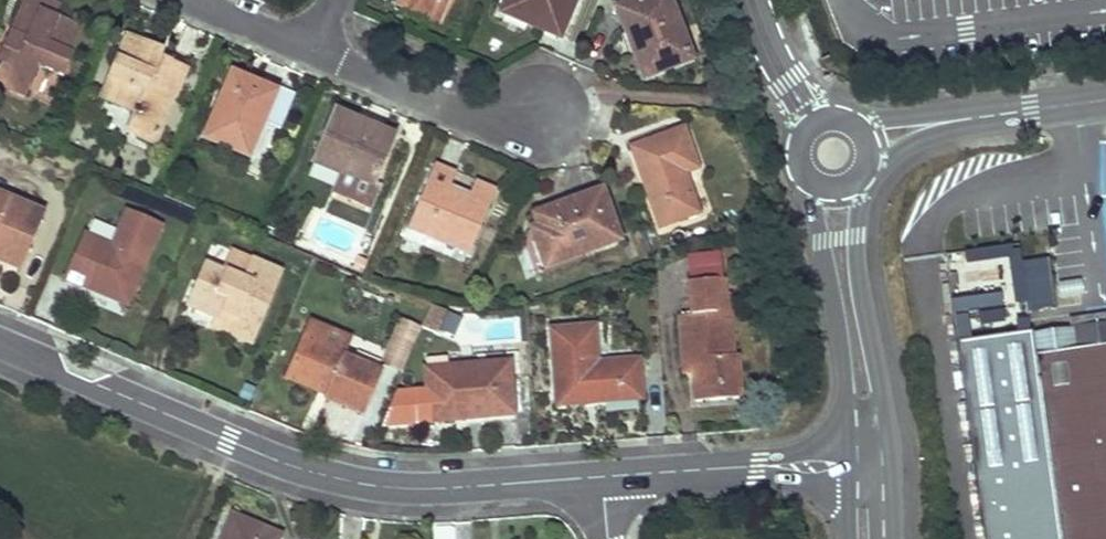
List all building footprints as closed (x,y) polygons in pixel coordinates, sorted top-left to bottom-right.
[(0,51),(0,83),(24,93),(48,103),(61,74),(80,31),(54,19),(59,6),(52,3),(46,0),(41,0),(24,40),(8,33),(0,51)] [(8,33),(24,40),(41,0),(22,0),(8,33)] [(438,17),(445,0),(399,0),(438,17)] [(505,13),(545,30),(559,36),(573,0),(510,0),(505,13)] [(618,6),(637,58),(643,73),(689,56),(668,0),(634,0),(618,6)] [(148,47),(128,38),(101,97),(136,112),(127,131),(154,143),(184,71),(157,60),(160,52),(148,47)] [(160,52),(157,60),(184,71),(187,64),(160,52)] [(232,75),(205,137),(247,155),(274,93),(255,84),(232,75)] [(368,126),(335,112),(314,162),(356,180),(370,186),(371,183),(391,135),(368,126)] [(683,130),(634,147),(661,224),(696,212),(686,180),(683,179),(681,173),(695,167),(683,130)] [(435,165),(409,226),(470,252),(495,190),(475,181),(470,195),(450,187),(455,173),(435,165)] [(356,180),(348,198),(368,206),(377,185),(371,183),(370,186),(356,180)] [(536,241),(545,265),(618,238),(600,191),(573,199),(533,213),(538,225),(542,238),(536,241)] [(0,197),(0,259),(3,260),(20,268),(43,215),(0,197)] [(126,214),(112,248),(85,237),(69,276),(96,287),(92,296),(129,311),(163,229),(126,214)] [(531,229),(536,241),(542,238),(538,225),(531,229)] [(230,256),(223,271),(241,280),(248,263),(230,256)] [(223,271),(204,263),(185,305),(218,320),(221,313),(235,321),(229,336),(250,346),(281,273),(250,260),(248,263),(241,280),(223,271)] [(727,313),(726,295),(688,298),(689,315),(680,316),(682,359),(692,359),(693,372),(695,401),(717,399),(735,397),(733,356),(730,356),(719,356),(716,314),(727,313)] [(218,320),(214,329),(229,336),(235,321),(221,313),(218,320)] [(716,314),(719,356),(730,356),(727,313),(716,314)] [(1025,469),(1035,538),(1105,538),(1105,320),(983,338),(1003,473),(1025,469)] [(592,326),(551,329),(555,394),(593,392),(594,402),(639,398),(637,361),(595,363),(592,326)] [(325,398),(361,412),(378,372),(347,359),(350,353),(305,336),(288,373),(328,390),(325,398)] [(692,359),(682,359),(682,373),(693,372),(692,359)] [(507,362),(426,369),(431,419),(466,417),(512,413),(507,362)] [(328,390),(288,373),(285,380),(325,398),(328,390)] [(593,392),(555,394),(556,405),(594,402),(593,392)] [(223,538),(278,538),(279,536),(259,528),(233,516),(223,538)]
